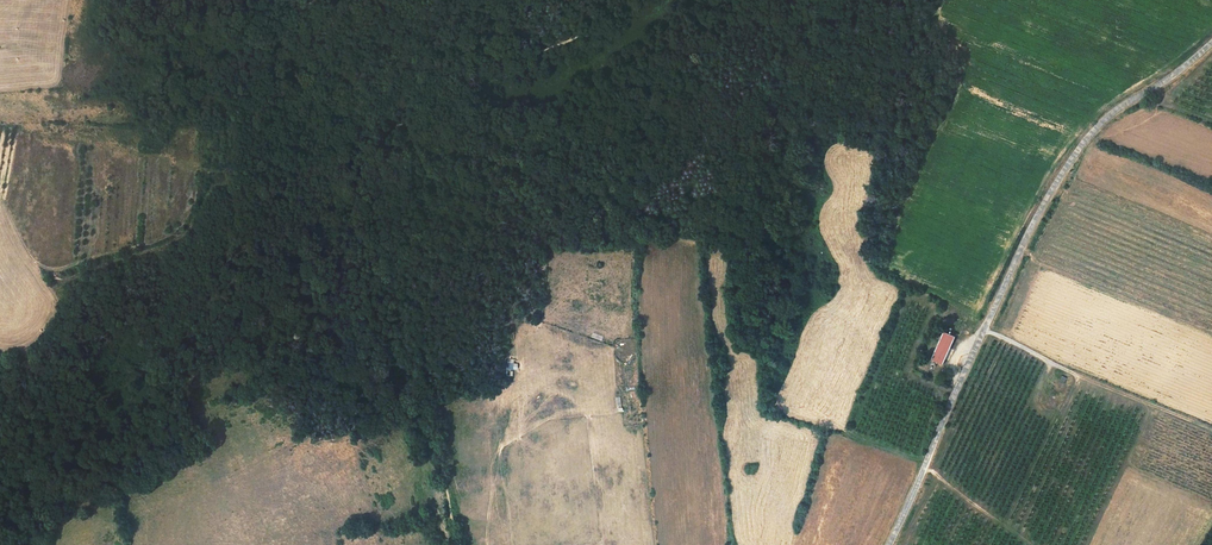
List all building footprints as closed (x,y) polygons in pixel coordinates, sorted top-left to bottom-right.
[(958,348),(947,344),(935,372),(946,377),(958,348)] [(512,369),(517,369),(517,362),(513,363),(513,357),(501,358),(501,375),(512,375),(512,369)]
